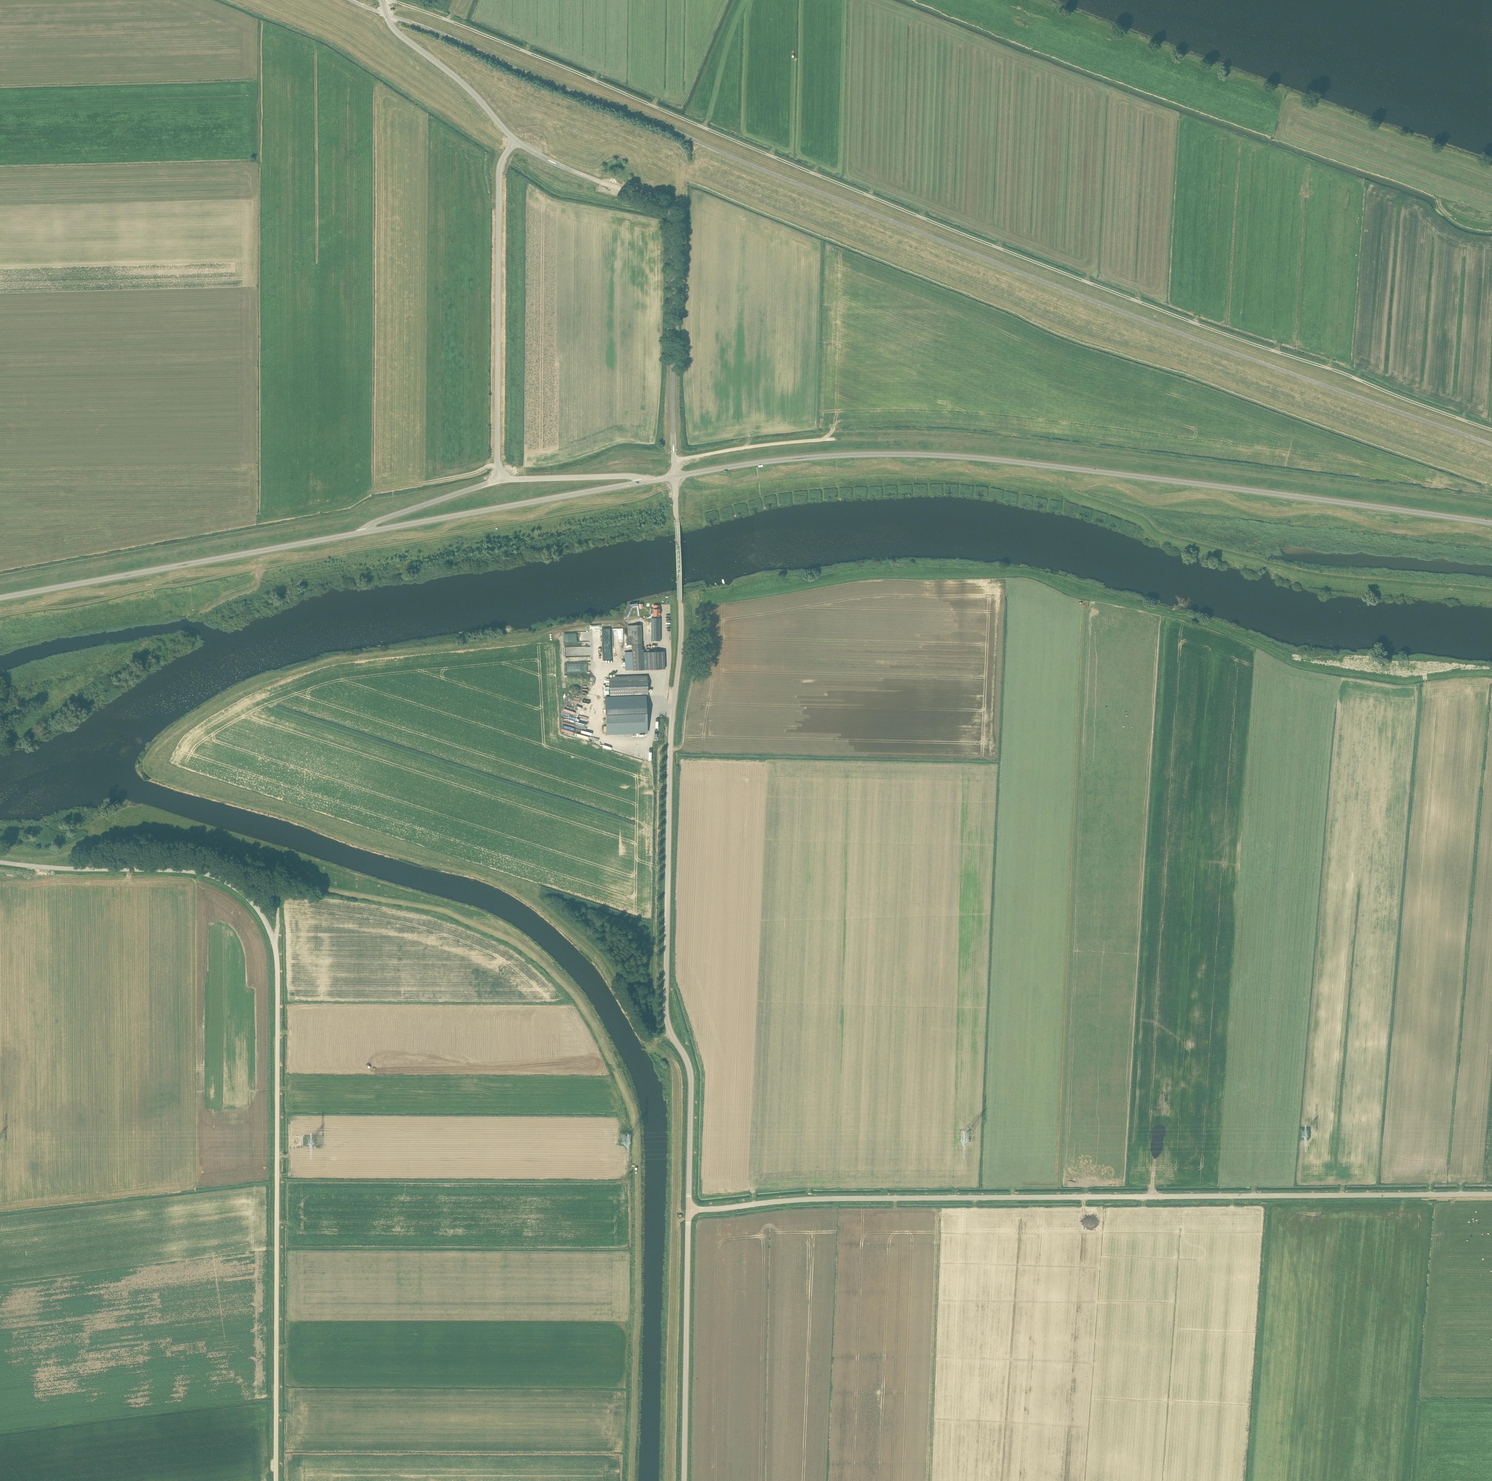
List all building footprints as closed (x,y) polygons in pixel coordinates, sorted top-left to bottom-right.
[(630,611),(633,611),(632,606),(638,605),(637,602),(629,603),(630,611)] [(651,641),(655,641),(660,641),(660,618),(659,618),(659,616),(660,616),(660,605),(653,605),(653,609),(653,613),(653,619),(654,619),(654,621),(651,621),(651,641)] [(633,670),(644,670),(665,669),(664,651),(642,652),(641,624),(628,625),(629,636),(627,636),(627,645),(632,645),(632,652),(633,670)] [(623,628),(613,628),(614,643),(624,643),(623,628)] [(633,670),(632,652),(625,652),(625,670),(633,670)] [(565,672),(592,671),(592,662),(565,663),(565,672)] [(647,676),(609,677),(610,697),(646,696),(648,696),(647,676)] [(591,690),(591,679),(587,679),(587,677),(583,677),(583,690),(591,690)] [(692,689),(701,690),(703,680),(694,678),(692,689)] [(605,697),(606,734),(648,733),(646,696),(610,697),(605,697)]
